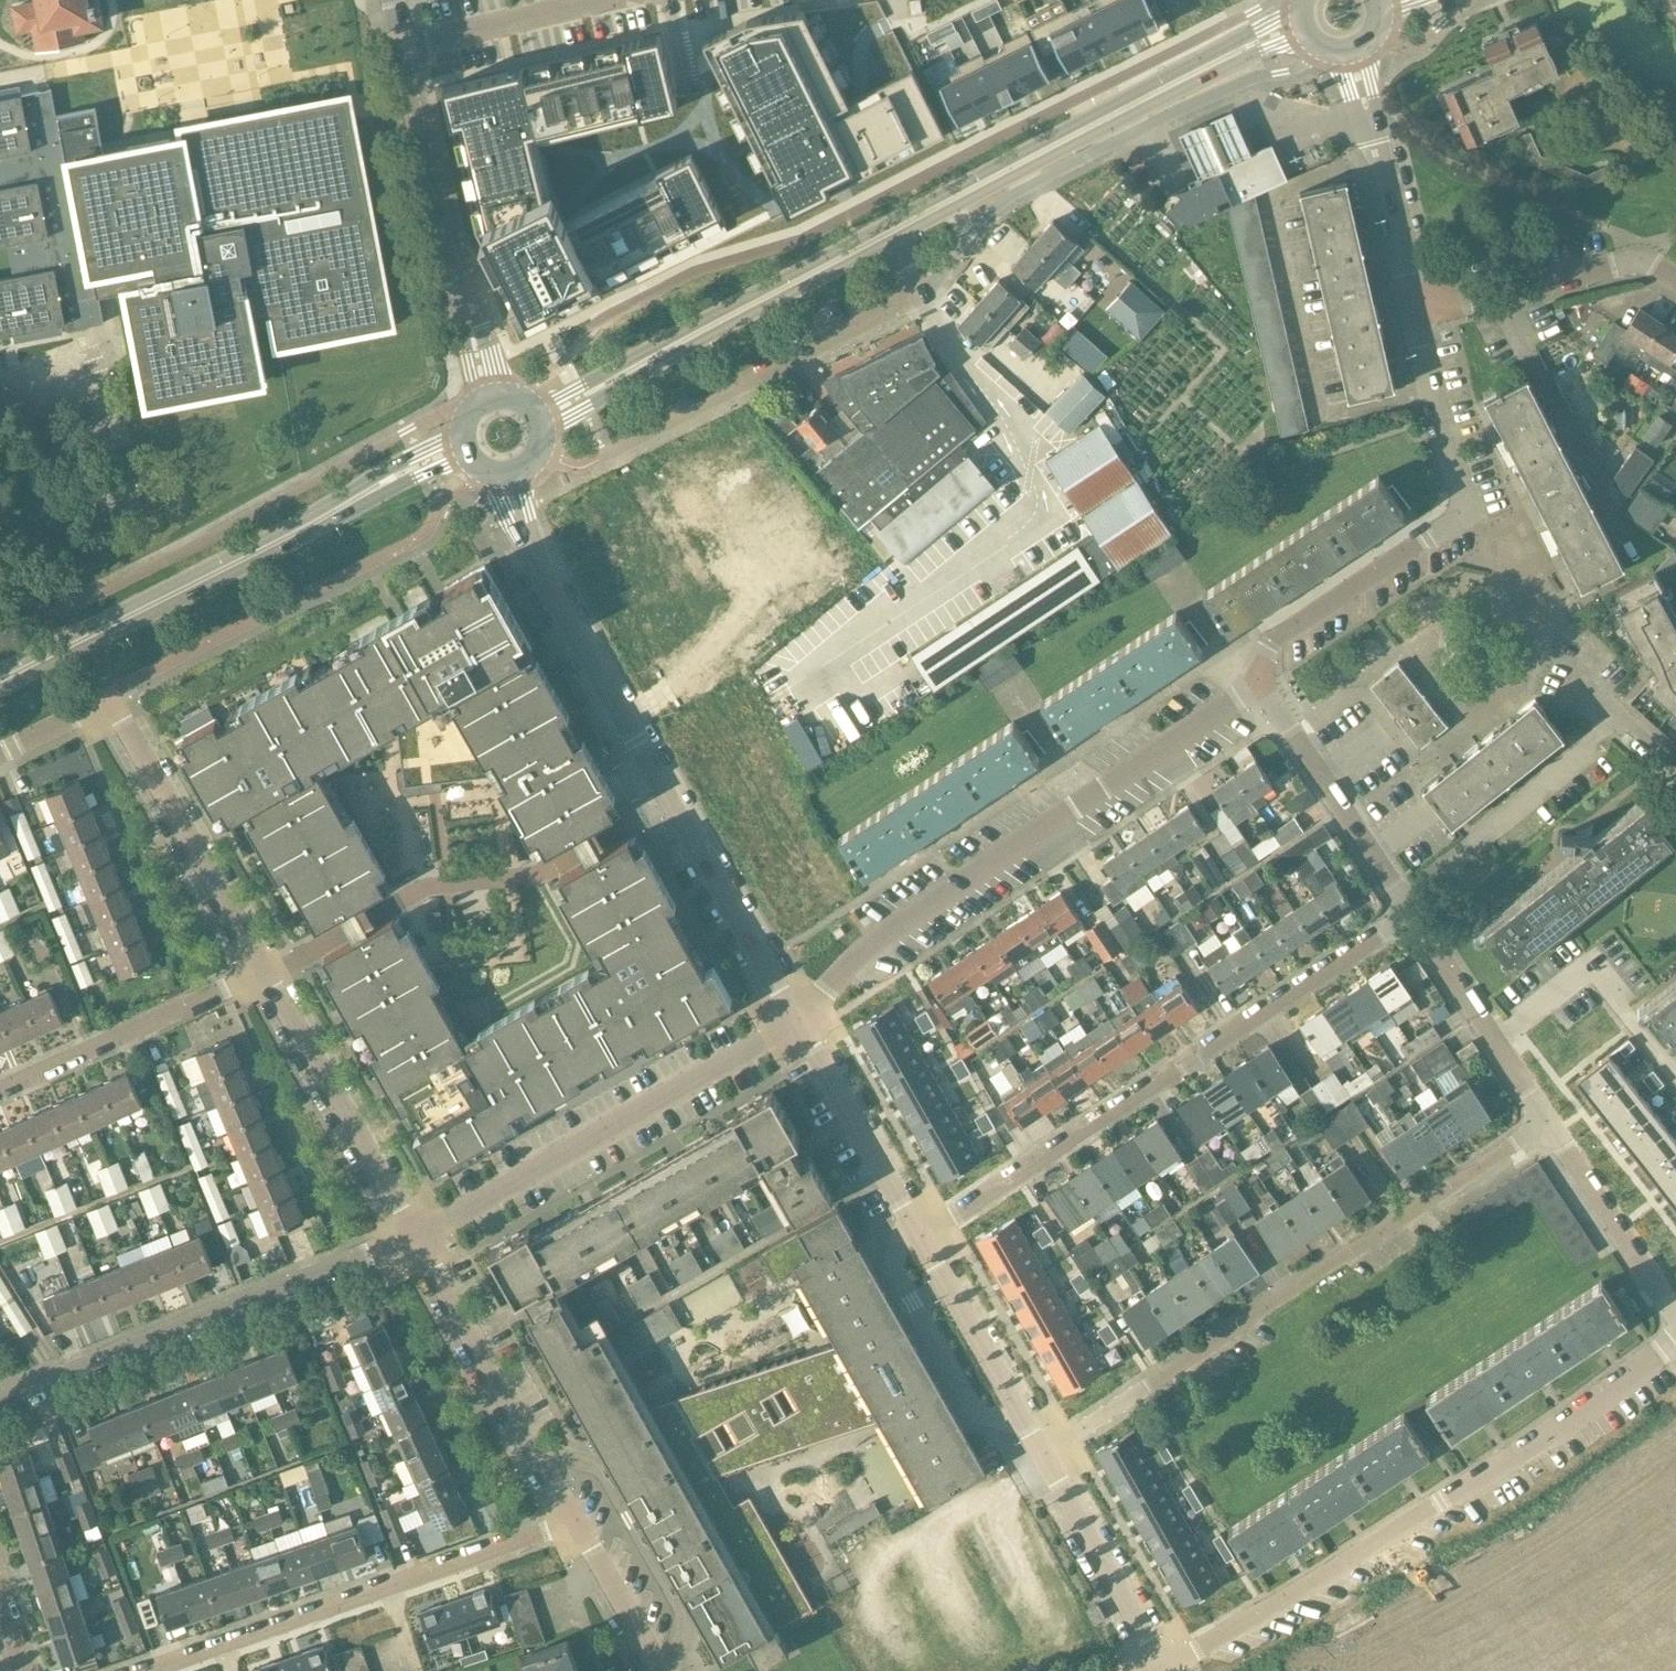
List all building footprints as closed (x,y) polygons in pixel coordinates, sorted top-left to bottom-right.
[(16,2),(21,27),(36,24),(41,50),(84,41),(81,26),(101,22),(97,0),(25,0),(16,2)] [(177,19),(252,6),(255,26),(288,20),(284,0),(173,0),(177,19)] [(444,87),(478,226),(494,259),(486,263),(521,334),(530,329),(604,292),(767,210),(772,220),(790,211),(945,133),(913,68),(878,0),(876,0),(804,11),(747,20),(704,42),(709,51),(695,58),(703,90),(677,96),(661,34),(624,43),(524,67),(444,87)] [(985,4),(990,14),(1003,8),(999,0),(994,0),(985,4)] [(1068,11),(1092,58),(1114,47),(1091,0),(1090,0),(1068,11)] [(1114,47),(1137,36),(1119,0),(1091,0),(1114,47)] [(1137,36),(1160,24),(1150,3),(1154,1),(1153,0),(1119,0),(1137,36)] [(985,4),(972,11),(977,21),(990,14),(985,4)] [(1068,11),(1031,29),(1044,54),(1057,48),(1068,70),(1092,58),(1068,11)] [(953,20),(940,26),(945,36),(958,30),(953,20)] [(1495,68),(1446,90),(1455,111),(1448,114),(1453,125),(1460,122),(1469,142),(1519,120),(1508,94),(1559,72),(1537,21),(1516,30),(1513,23),(1502,28),(1505,35),(1484,44),(1495,68)] [(940,26),(927,33),(932,43),(945,36),(940,26)] [(1004,43),(1003,43),(1005,48),(1006,47),(1027,90),(1051,78),(1027,31),(1004,43)] [(985,58),(984,59),(1004,101),(1027,90),(1006,47),(1005,48),(985,58)] [(957,65),(960,70),(961,69),(982,112),(1004,101),(983,58),(985,57),(982,53),(957,65)] [(960,70),(935,82),(957,124),(982,112),(961,69),(960,70)] [(104,154),(95,107),(56,115),(51,88),(0,98),(0,243),(9,241),(15,274),(0,277),(0,334),(64,321),(66,329),(104,322),(99,297),(128,291),(149,403),(263,381),(251,318),(272,314),(278,346),(392,324),(371,210),(357,213),(340,122),(187,151),(184,138),(166,141),(166,142),(104,154)] [(1232,103),(1180,126),(1198,168),(1251,145),(1232,103)] [(1532,163),(1576,179),(1587,183),(1615,173),(1611,163),(1587,173),(1540,154),(1530,131),(1520,135),(1532,163)] [(1288,179),(1272,143),(1224,164),(1240,200),(1253,194),(1288,179)] [(1190,222),(1228,205),(1240,200),(1224,164),(1199,175),(1200,179),(1178,189),(1180,194),(1171,203),(1190,222)] [(1300,192),(1348,398),(1395,387),(1347,181),(1300,192)] [(1253,194),(1240,200),(1228,205),(1231,218),(1258,212),(1253,194)] [(1258,212),(1231,218),(1234,231),(1261,225),(1258,212)] [(1056,264),(1064,256),(1077,242),(1053,220),(1033,243),(1056,264)] [(1261,225),(1234,231),(1237,244),(1263,237),(1261,225)] [(1263,237),(1237,244),(1240,256),(1266,250),(1263,237)] [(1012,265),(1036,286),(1056,264),(1033,243),(1012,265)] [(1266,250),(1240,256),(1242,269),(1269,263),(1266,250)] [(1064,271),(1073,279),(1081,271),(1072,263),(1064,271)] [(1269,263),(1242,269),(1245,282),(1272,276),(1269,263)] [(1073,279),(1064,271),(1057,279),(1057,280),(1066,287),(1073,279)] [(1272,276),(1245,282),(1248,295),(1275,288),(1272,276)] [(1111,308),(1146,338),(1172,309),(1137,278),(1111,308)] [(1000,279),(979,302),(1007,328),(1008,328),(1016,319),(1029,305),(1021,298),(1000,279)] [(1275,288),(1248,295),(1251,307),(1278,301),(1275,288)] [(1278,301),(1251,307),(1254,320),(1281,314),(1278,301)] [(979,344),(986,350),(1007,328),(979,302),(958,324),(979,344)] [(1625,355),(1629,349),(1640,356),(1663,322),(1640,307),(1626,329),(1614,321),(1594,353),(1607,361),(1615,349),(1625,355)] [(1281,314),(1254,320),(1257,333),(1284,327),(1281,314)] [(1669,361),(1675,351),(1675,331),(1663,322),(1640,356),(1663,371),(1669,361)] [(1041,340),(1024,326),(1016,335),(1032,350),(1041,340)] [(1284,327),(1257,333),(1260,346),(1287,339),(1284,327)] [(1064,345),(1098,371),(1110,356),(1077,329),(1064,345)] [(933,356),(922,334),(828,381),(841,407),(844,405),(865,429),(844,446),(834,434),(838,430),(817,405),(797,422),(808,435),(804,438),(811,446),(800,456),(885,559),(894,551),(906,564),(997,487),(959,443),(986,420),(937,353),(933,356)] [(1008,343),(1024,358),(1032,350),(1016,335),(1008,343)] [(1287,339),(1260,346),(1263,358),(1290,352),(1287,339)] [(1290,352),(1263,358),(1266,371),(1293,365),(1290,352)] [(1293,365),(1266,371),(1269,384),(1296,378),(1293,365)] [(1634,388),(1641,378),(1631,371),(1624,382),(1634,388)] [(1069,431),(1105,394),(1081,372),(1046,409),(1069,431)] [(1296,378),(1269,384),(1272,397),(1299,390),(1296,378)] [(1485,400),(1517,463),(1581,589),(1624,566),(1528,378),(1485,400)] [(1299,390),(1272,397),(1275,409),(1302,403),(1299,390)] [(1302,403),(1275,409),(1278,422),(1305,416),(1302,403)] [(1671,424),(1659,415),(1644,434),(1657,443),(1671,424)] [(1305,416),(1278,422),(1281,435),(1308,429),(1305,416)] [(1095,534),(911,655),(933,688),(1119,567),(1172,532),(1124,460),(1100,424),(1046,459),(1095,534)] [(1628,494),(1653,458),(1635,445),(1610,481),(1628,494)] [(1230,631),(1404,514),(1378,475),(1204,593),(1230,631)] [(1626,510),(1644,522),(1660,499),(1641,487),(1626,510)] [(1175,565),(1186,557),(1172,536),(1160,544),(1175,565)] [(1160,544),(1148,551),(1163,572),(1175,565),(1160,544)] [(1675,709),(1675,710),(1675,620),(1660,590),(1665,587),(1661,580),(1675,565),(1675,551),(1675,550),(1656,570),(1655,569),(1616,590),(1625,606),(1619,609),(1655,674),(1647,683),(1675,709)] [(1151,581),(1163,572),(1148,551),(1136,559),(1151,581)] [(398,728),(403,769),(397,769),(399,785),(404,794),(406,794),(405,793),(412,789),(411,785),(425,783),(426,792),(443,790),(442,781),(495,774),(501,771),(508,782),(500,787),(532,843),(539,838),(548,853),(615,813),(608,800),(616,795),(584,739),(577,743),(563,719),(570,714),(538,658),(531,662),(525,652),(532,647),(485,564),(445,587),(452,599),(450,600),(456,611),(445,618),(436,602),(425,609),(419,600),(362,635),(366,642),(302,679),(297,671),(241,703),(245,711),(221,724),(217,716),(177,739),(224,822),(249,808),(255,819),(247,824),(279,880),(287,875),(317,929),(386,890),(379,876),(386,872),(354,816),(347,820),(314,762),(338,749),(343,757),(397,726),(398,728)] [(1177,610),(1040,701),(1066,740),(1203,649),(1177,610)] [(1011,674),(1023,666),(1009,646),(997,653),(1011,674)] [(997,653),(986,661),(1000,682),(1011,674),(997,653)] [(989,690),(1000,682),(986,661),(975,668),(989,690)] [(1370,686),(1383,701),(1383,702),(1412,678),(1399,663),(1370,686)] [(1395,717),(1424,694),(1412,678),(1383,702),(1395,717)] [(1395,717),(1407,732),(1436,709),(1424,694),(1395,717)] [(1563,737),(1533,699),(1422,787),(1452,825),(1563,737)] [(1449,724),(1436,709),(1407,732),(1420,748),(1449,724)] [(865,875),(1040,758),(1014,719),(839,837),(865,875)] [(1272,784),(1256,760),(1235,775),(1250,798),(1257,808),(1266,802),(1260,792),(1272,784)] [(1213,789),(1228,812),(1250,798),(1235,775),(1213,789)] [(80,779),(48,792),(58,819),(91,805),(80,779)] [(18,794),(4,799),(19,835),(32,829),(18,794)] [(1190,806),(1190,805),(1168,820),(1184,843),(1213,888),(1226,879),(1203,843),(1221,831),(1201,799),(1190,806)] [(1586,849),(1485,929),(1513,966),(1569,922),(1674,839),(1648,804),(1646,802),(1596,842),(1592,837),(1593,824),(1592,824),(1591,832),(1576,831),(1576,834),(1562,833),(1561,842),(1582,845),(1586,849)] [(91,805),(58,819),(69,844),(101,831),(91,805)] [(1272,831),(1281,845),(1304,829),(1295,816),(1272,831)] [(1184,843),(1168,820),(1147,834),(1162,857),(1170,868),(1179,862),(1172,850),(1184,843)] [(41,852),(32,829),(19,835),(29,858),(41,852)] [(101,831),(69,844),(80,870),(112,857),(101,831)] [(1162,857),(1147,834),(1125,848),(1140,871),(1147,882),(1148,881),(1147,879),(1157,872),(1158,873),(1168,867),(1170,868),(1162,857)] [(1294,863),(1293,863),(1315,894),(1314,895),(1330,920),(1352,905),(1336,880),(1315,848),(1316,847),(1307,834),(1285,848),(1294,863)] [(1253,848),(1245,835),(1232,844),(1248,867),(1260,859),(1259,858),(1269,852),(1263,842),(1253,848)] [(637,850),(630,837),(561,876),(568,890),(561,894),(592,951),(600,946),(611,965),(593,975),(589,967),(560,984),(564,991),(540,1005),(535,997),(479,1029),(484,1037),(466,1047),(433,987),(440,983),(409,927),(401,931),(394,918),(325,957),(332,970),(324,975),(356,1030),(364,1026),(378,1051),(370,1055),(402,1111),(410,1107),(424,1132),(416,1136),(434,1168),(447,1161),(452,1169),(508,1136),(504,1129),(517,1121),(512,1112),(523,1106),(527,1113),(583,1082),(579,1074),(644,1037),(649,1047),(662,1039),(667,1046),(723,1015),(718,1007),(732,999),(714,967),(706,971),(669,907),(677,902),(644,846),(637,850)] [(1221,851),(1236,875),(1248,867),(1232,844),(1221,851)] [(1101,885),(1114,904),(1147,882),(1140,871),(1125,848),(1104,862),(1113,877),(1101,885)] [(1293,863),(1294,863),(1285,848),(1275,855),(1284,869),(1293,863)] [(112,857),(80,870),(90,896),(122,883),(112,857)] [(31,865),(40,886),(53,881),(44,860),(31,865)] [(1264,883),(1254,869),(1243,877),(1251,891),(1264,883)] [(1233,883),(1242,897),(1251,891),(1243,877),(1233,883)] [(63,904),(53,881),(40,886),(50,909),(63,904)] [(133,908),(122,883),(90,896),(101,922),(133,908)] [(1195,884),(1185,891),(1193,904),(1204,897),(1195,884)] [(0,890),(0,893),(11,915),(21,911),(9,886),(0,890)] [(1077,914),(1062,890),(1039,905),(1063,940),(1085,925),(1077,914)] [(1185,891),(1174,897),(1183,910),(1193,904),(1185,891)] [(0,920),(11,915),(0,893),(0,920)] [(1314,895),(1293,909),(1309,934),(1330,920),(1314,895)] [(1039,905),(1017,920),(1041,955),(1063,940),(1039,905)] [(1127,905),(1114,914),(1118,921),(1119,922),(1119,921),(1134,943),(1147,935),(1127,905)] [(144,934),(133,908),(101,922),(111,948),(144,934)] [(1309,934),(1293,909),(1272,923),(1287,948),(1309,934)] [(66,911),(53,916),(62,938),(74,932),(66,911)] [(1197,940),(1182,917),(1169,926),(1184,949),(1197,940)] [(1104,959),(1120,949),(1108,928),(1102,918),(1085,929),(1104,959)] [(1017,920),(996,934),(1018,968),(1039,954),(1040,956),(1041,955),(1017,920)] [(1119,921),(1119,922),(1118,921),(1108,928),(1120,949),(1122,951),(1134,943),(1119,921)] [(1272,923),(1251,937),(1250,937),(1266,962),(1287,948),(1272,923)] [(1234,934),(1223,941),(1230,951),(1229,951),(1245,976),(1266,962),(1250,937),(1251,937),(1244,925),(1233,933),(1234,934)] [(1173,956),(1184,949),(1169,926),(1157,934),(1173,956)] [(4,927),(0,929),(0,948),(4,957),(15,952),(4,927)] [(71,961),(84,955),(74,932),(62,938),(71,961)] [(122,974),(154,961),(144,934),(111,948),(122,974)] [(996,934),(974,949),(989,973),(988,974),(995,984),(997,983),(1018,968),(996,934)] [(1222,942),(1202,956),(1207,966),(1223,990),(1245,976),(1229,951),(1222,942)] [(1138,947),(1129,953),(1139,967),(1148,962),(1138,947)] [(974,949),(952,964),(968,988),(968,987),(988,974),(989,973),(974,949)] [(1121,959),(1131,973),(1139,967),(1129,953),(1121,959)] [(1094,969),(1084,954),(1076,959),(1086,974),(1094,969)] [(72,963),(81,986),(95,981),(85,958),(72,963)] [(1066,966),(1077,980),(1086,974),(1076,959),(1066,966)] [(952,964),(929,979),(945,1002),(952,1013),(965,1005),(968,1009),(977,1003),(968,988),(952,964)] [(1391,964),(1369,978),(1387,1007),(1392,1013),(1404,1006),(1414,999),(1409,992),(1391,964)] [(1181,983),(1175,975),(1154,989),(1176,1021),(1197,1007),(1181,983)] [(1095,976),(1086,982),(1096,997),(1105,991),(1095,976)] [(1347,992),(1366,1021),(1378,1013),(1382,1020),(1392,1013),(1387,1007),(1369,978),(1347,992)] [(1077,988),(1088,1003),(1096,997),(1086,982),(1077,988)] [(1051,998),(1040,983),(1032,989),(1042,1003),(1051,998)] [(1647,1009),(1675,1045),(1675,986),(1647,1009)] [(64,1019),(49,988),(23,1000),(37,1031),(64,1019)] [(1023,995),(1033,1010),(1042,1003),(1032,989),(1023,995)] [(1154,989),(1132,1003),(1154,1036),(1176,1021),(1154,989)] [(1347,992),(1324,1007),(1343,1036),(1343,1035),(1348,1042),(1361,1034),(1370,1028),(1366,1021),(1347,992)] [(23,1000),(0,1010),(0,1015),(12,1042),(37,1031),(23,1000)] [(1450,1002),(1434,1010),(1440,1021),(1455,1013),(1450,1002)] [(1132,1003),(1109,1017),(1132,1050),(1154,1036),(1132,1003)] [(1009,1004),(988,1018),(999,1033),(1004,1030),(1007,1028),(1019,1020),(1012,1010),(1009,1004)] [(1013,1009),(1012,1010),(1019,1020),(1028,1013),(1021,1004),(1014,1008),(1013,1009)] [(894,1005),(855,1027),(870,1053),(909,1031),(894,1005)] [(1061,1020),(1051,1005),(1042,1011),(1052,1026),(1061,1020)] [(1324,1007),(1302,1022),(1321,1050),(1326,1057),(1338,1049),(1348,1042),(1343,1035),(1343,1036),(1324,1007)] [(927,1010),(915,1016),(920,1024),(931,1017),(927,1010)] [(1042,1030),(1043,1032),(1052,1026),(1042,1011),(1020,1025),(1029,1039),(1042,1030)] [(0,1015),(0,1048),(12,1042),(0,1015)] [(931,1017),(920,1024),(924,1032),(936,1025),(931,1017)] [(1132,1050),(1109,1017),(1087,1031),(1110,1065),(1132,1050)] [(988,1018),(965,1034),(969,1040),(975,1049),(999,1033),(988,1018)] [(1413,1040),(1419,1050),(1441,1036),(1433,1024),(1412,1039),(1413,1040)] [(909,1031),(870,1053),(885,1078),(923,1056),(909,1031)] [(1087,1031),(1065,1045),(1067,1047),(1088,1080),(1110,1065),(1087,1031)] [(1007,1035),(999,1041),(1008,1055),(1017,1049),(1007,1035)] [(198,1051),(189,1055),(199,1081),(209,1077),(241,1063),(230,1037),(198,1050),(198,1051)] [(1629,1038),(1618,1046),(1625,1055),(1635,1046),(1629,1038)] [(1419,1050),(1413,1040),(1412,1039),(1400,1047),(1408,1058),(1419,1050)] [(1422,1054),(1429,1065),(1429,1066),(1451,1051),(1444,1040),(1422,1054)] [(990,1046),(1000,1061),(1008,1055),(999,1041),(990,1046)] [(1257,1056),(1248,1063),(1269,1093),(1268,1094),(1281,1113),(1282,1112),(1287,1108),(1275,1089),(1276,1089),(1292,1078),(1269,1043),(1255,1053),(1257,1056)] [(1067,1047),(1045,1062),(1066,1094),(1088,1080),(1067,1047)] [(1609,1053),(1576,1080),(1591,1099),(1625,1073),(1609,1053)] [(1434,1074),(1429,1066),(1429,1065),(1422,1054),(1410,1062),(1423,1082),(1434,1074)] [(165,1055),(152,1060),(166,1094),(178,1089),(165,1055)] [(923,1056),(885,1078),(899,1104),(937,1082),(923,1056)] [(962,1057),(951,1064),(955,1071),(967,1065),(963,1057),(962,1057)] [(1226,1078),(1247,1108),(1269,1093),(1248,1063),(1245,1059),(1233,1067),(1235,1071),(1227,1077),(1226,1078)] [(1006,1099),(1022,1124),(1044,1109),(1019,1071),(1018,1071),(1012,1061),(1002,1068),(1012,1085),(1001,1093),(1006,1099)] [(1044,1109),(1066,1094),(1045,1062),(1032,1070),(1029,1064),(1019,1071),(1044,1109)] [(1374,1081),(1385,1073),(1378,1062),(1366,1069),(1374,1081)] [(219,1102),(252,1089),(241,1063),(209,1077),(219,1102)] [(967,1065),(955,1071),(960,1079),(966,1075),(971,1072),(967,1065)] [(1653,1069),(1643,1078),(1648,1085),(1659,1076),(1653,1069)] [(1334,1070),(1312,1085),(1328,1110),(1351,1095),(1334,1070)] [(142,1103),(127,1071),(101,1083),(116,1115),(142,1103)] [(1214,1086),(1204,1092),(1224,1123),(1247,1108),(1226,1078),(1227,1077),(1224,1073),(1211,1082),(1214,1086)] [(1625,1073),(1591,1099),(1606,1118),(1639,1091),(1625,1073)] [(1659,1076),(1648,1085),(1654,1092),(1664,1083),(1661,1079),(1659,1076)] [(1395,1089),(1388,1077),(1377,1085),(1384,1096),(1395,1089)] [(1444,1094),(1448,1101),(1468,1130),(1490,1115),(1471,1086),(1466,1079),(1456,1085),(1444,1094)] [(937,1082),(899,1104),(913,1129),(952,1107),(937,1082)] [(101,1083),(76,1094),(91,1126),(116,1115),(101,1083)] [(1300,1093),(1316,1118),(1328,1110),(1312,1085),(1300,1093)] [(1366,1092),(1374,1103),(1384,1096),(1377,1085),(1366,1092)] [(188,1112),(178,1089),(166,1094),(175,1116),(188,1112)] [(219,1102),(230,1128),(262,1115),(252,1089),(219,1102)] [(807,1443),(879,1419),(928,1506),(951,1493),(948,1487),(960,1480),(963,1486),(987,1472),(852,1233),(853,1232),(838,1205),(761,1249),(778,1279),(797,1268),(802,1276),(800,1277),(832,1335),(834,1334),(838,1341),(799,1354),(798,1352),(789,1357),(788,1355),(778,1360),(777,1359),(768,1364),(767,1362),(758,1367),(757,1365),(748,1371),(747,1369),(737,1374),(736,1372),(727,1377),(726,1376),(717,1381),(716,1379),(707,1384),(706,1382),(697,1388),(651,1403),(599,1310),(581,1320),(555,1275),(762,1158),(796,1218),(832,1198),(808,1155),(800,1160),(790,1143),(800,1137),(774,1089),(735,1111),(738,1117),(533,1232),(530,1226),(491,1248),(518,1296),(528,1290),(538,1307),(536,1309),(527,1314),(722,1658),(749,1643),(762,1664),(790,1648),(777,1627),(814,1606),(750,1493),(734,1501),(722,1479),(718,1481),(715,1474),(725,1471),(726,1472),(735,1467),(736,1469),(745,1464),(746,1465),(756,1460),(757,1462),(766,1457),(767,1459),(776,1453),(777,1455),(786,1450),(787,1452),(797,1447),(798,1449),(807,1443)] [(1181,1107),(1201,1138),(1218,1127),(1221,1132),(1228,1128),(1224,1123),(1204,1092),(1203,1092),(1201,1089),(1188,1097),(1191,1100),(1181,1107)] [(1639,1091),(1606,1118),(1621,1136),(1654,1110),(1639,1091)] [(51,1106),(65,1138),(91,1126),(76,1094),(51,1106)] [(1435,1099),(1422,1108),(1427,1115),(1426,1115),(1446,1144),(1468,1130),(1448,1101),(1444,1094),(1435,1099)] [(1370,1123),(1354,1099),(1342,1107),(1358,1131),(1370,1123)] [(51,1106),(26,1117),(40,1149),(65,1138),(51,1106)] [(952,1107),(913,1129),(928,1154),(966,1132),(952,1107)] [(1342,1107),(1331,1115),(1347,1139),(1358,1131),(1342,1107)] [(1405,1129),(1424,1158),(1446,1144),(1426,1115),(1427,1115),(1422,1108),(1413,1114),(1418,1121),(1405,1129)] [(1654,1110),(1621,1136),(1635,1155),(1669,1129),(1654,1110)] [(987,1111),(975,1118),(979,1125),(991,1119),(987,1111)] [(273,1140),(262,1115),(230,1128),(241,1154),(273,1140)] [(1347,1139),(1331,1115),(1318,1123),(1334,1147),(1347,1139)] [(0,1129),(15,1161),(40,1149),(26,1117),(0,1129)] [(1143,1127),(1146,1131),(1138,1137),(1157,1167),(1161,1172),(1167,1168),(1163,1163),(1180,1152),(1157,1118),(1143,1127)] [(190,1119),(178,1124),(187,1146),(199,1141),(190,1119)] [(991,1119),(979,1125),(984,1133),(995,1127),(991,1119)] [(1424,1158),(1405,1129),(1401,1122),(1391,1128),(1395,1136),(1383,1144),(1401,1173),(1424,1158)] [(1282,1140),(1273,1127),(1264,1134),(1272,1147),(1282,1140)] [(0,1129),(0,1168),(15,1161),(0,1129)] [(1635,1155),(1650,1174),(1675,1154),(1675,1138),(1669,1129),(1635,1155)] [(966,1132),(928,1154),(943,1181),(981,1159),(966,1132)] [(1122,1141),(1125,1145),(1116,1151),(1135,1181),(1157,1167),(1138,1137),(1137,1137),(1134,1133),(1122,1141)] [(1254,1140),(1263,1153),(1272,1147),(1264,1134),(1254,1140)] [(283,1166),(273,1140),(241,1154),(251,1179),(283,1166)] [(209,1163),(199,1141),(187,1146),(196,1168),(209,1163)] [(1285,1145),(1275,1151),(1284,1164),(1294,1157),(1285,1145)] [(1100,1155),(1103,1160),(1094,1166),(1113,1196),(1135,1181),(1116,1151),(1113,1147),(1100,1155)] [(1209,1147),(1198,1155),(1217,1183),(1229,1175),(1209,1147)] [(133,1154),(144,1179),(155,1175),(145,1149),(133,1154)] [(1265,1157),(1274,1170),(1284,1164),(1275,1151),(1265,1157)] [(1326,1166),(1319,1170),(1322,1174),(1323,1174),(1343,1204),(1351,1198),(1355,1203),(1368,1194),(1345,1159),(1340,1152),(1325,1163),(1326,1166)] [(1650,1174),(1665,1193),(1675,1184),(1675,1154),(1650,1174)] [(1184,1164),(1204,1193),(1217,1183),(1198,1155),(1184,1164)] [(119,1159),(108,1164),(119,1189),(129,1185),(119,1159)] [(1517,1174),(1524,1185),(1545,1172),(1537,1161),(1517,1174)] [(1078,1171),(1080,1175),(1072,1181),(1091,1210),(1113,1196),(1094,1166),(1093,1167),(1091,1163),(1078,1171)] [(97,1168),(107,1194),(119,1189),(108,1164),(97,1168)] [(283,1166),(251,1179),(262,1205),(294,1192),(283,1166)] [(212,1170),(199,1175),(208,1197),(221,1192),(212,1170)] [(1552,1183),(1545,1172),(1524,1185),(1530,1194),(1532,1197),(1552,1183)] [(1322,1174),(1300,1189),(1321,1219),(1329,1213),(1332,1217),(1345,1208),(1342,1204),(1343,1204),(1323,1174),(1322,1174)] [(1517,1174),(1506,1181),(1519,1201),(1530,1194),(1524,1185),(1517,1174)] [(1058,1189),(1049,1195),(1069,1225),(1091,1210),(1072,1181),(1069,1177),(1056,1186),(1058,1189)] [(77,1205),(67,1180),(56,1184),(68,1209),(77,1205)] [(1233,1180),(1220,1188),(1238,1215),(1251,1206),(1233,1180)] [(160,1181),(150,1185),(160,1210),(171,1206),(160,1181)] [(1506,1181),(1495,1189),(1507,1208),(1519,1201),(1506,1181)] [(1532,1197),(1539,1208),(1559,1195),(1552,1183),(1532,1197)] [(46,1188),(56,1214),(68,1209),(56,1184),(46,1188)] [(1665,1193),(1675,1207),(1675,1184),(1665,1193)] [(139,1189),(149,1215),(160,1210),(150,1185),(139,1189)] [(1239,1217),(1238,1215),(1220,1188),(1210,1195),(1229,1223),(1239,1217)] [(1323,1224),(1320,1219),(1321,1219),(1300,1189),(1278,1203),(1299,1233),(1308,1227),(1311,1232),(1323,1224)] [(1495,1189),(1483,1196),(1496,1216),(1507,1208),(1495,1189)] [(231,1214),(221,1192),(208,1197),(217,1219),(231,1214)] [(273,1231),(305,1218),(294,1192),(262,1205),(273,1231)] [(1272,1208),(1256,1218),(1276,1249),(1285,1243),(1288,1247),(1301,1238),(1299,1233),(1278,1203),(1275,1198),(1272,1193),(1263,1199),(1267,1205),(1269,1204),(1272,1208)] [(1567,1206),(1559,1195),(1539,1208),(1547,1219),(1567,1206)] [(1483,1196),(1472,1204),(1485,1223),(1496,1216),(1483,1196)] [(26,1226),(15,1200),(5,1205),(16,1230),(26,1226)] [(109,1201),(99,1205),(109,1231),(119,1227),(109,1201)] [(753,1214),(765,1235),(786,1222),(775,1201),(753,1214)] [(1171,1213),(1162,1201),(1153,1208),(1161,1220),(1171,1213)] [(1472,1204),(1461,1211),(1474,1230),(1485,1223),(1472,1204)] [(4,1235),(16,1230),(5,1205),(0,1206),(0,1225),(4,1235)] [(87,1210),(97,1235),(109,1231),(99,1205),(87,1210)] [(1574,1217),(1567,1206),(1547,1219),(1554,1230),(1574,1217)] [(1143,1214),(1152,1227),(1161,1220),(1153,1208),(1143,1214)] [(1463,1237),(1474,1230),(1461,1211),(1450,1218),(1463,1237)] [(218,1222),(228,1245),(241,1240),(232,1217),(218,1222)] [(1581,1228),(1574,1217),(1554,1230),(1561,1241),(1581,1228)] [(1015,1218),(976,1240),(991,1266),(1030,1244),(1015,1218)] [(1174,1218),(1164,1225),(1173,1238),(1183,1231),(1182,1231),(1174,1219),(1174,1218)] [(68,1247),(57,1222),(48,1226),(58,1251),(68,1247)] [(1044,1224),(1033,1232),(1038,1239),(1049,1231),(1044,1224)] [(745,1246),(733,1225),(711,1237),(723,1258),(745,1246)] [(1154,1231),(1163,1244),(1173,1238),(1164,1225),(1154,1231)] [(36,1230),(46,1256),(58,1251),(48,1226),(36,1230)] [(1589,1239),(1581,1228),(1561,1241),(1569,1253),(1589,1239)] [(1049,1231),(1038,1239),(1043,1247),(1054,1239),(1049,1231)] [(1119,1231),(1109,1237),(1118,1251),(1128,1245),(1119,1231)] [(1218,1243),(1211,1247),(1232,1278),(1241,1272),(1244,1276),(1257,1267),(1233,1232),(1218,1243)] [(213,1266),(200,1234),(174,1244),(186,1276),(213,1266)] [(1088,1238),(1071,1248),(1086,1271),(1102,1260),(1088,1238)] [(1595,1250),(1589,1239),(1569,1253),(1575,1263),(1595,1250)] [(174,1244),(148,1254),(161,1287),(186,1276),(174,1244)] [(1030,1244),(991,1266),(1006,1291),(1044,1269),(1030,1244)] [(1118,1251),(1119,1253),(1128,1267),(1138,1260),(1128,1245),(1118,1251)] [(1232,1278),(1211,1247),(1189,1262),(1210,1293),(1220,1287),(1222,1291),(1235,1282),(1232,1278)] [(704,1269),(692,1248),(670,1261),(682,1282),(704,1269)] [(1106,1261),(1116,1276),(1128,1267),(1119,1253),(1106,1261)] [(161,1287),(148,1254),(122,1264),(135,1297),(161,1287)] [(1210,1293),(1189,1262),(1167,1277),(1188,1308),(1197,1302),(1200,1306),(1213,1297),(1210,1294),(1210,1293)] [(109,1307),(135,1297),(122,1264),(97,1275),(109,1307)] [(1044,1269),(1006,1291),(1020,1317),(1059,1295),(1044,1269)] [(1081,1271),(1070,1278),(1075,1286),(1086,1278),(1081,1271)] [(662,1293),(650,1272),(628,1284),(640,1305),(662,1293)] [(14,1294),(1,1274),(0,1274),(0,1299),(2,1301),(14,1294)] [(71,1285),(84,1317),(109,1307),(97,1275),(71,1285)] [(1167,1277),(1145,1291),(1145,1292),(1166,1322),(1174,1316),(1177,1321),(1190,1312),(1187,1308),(1188,1308),(1167,1277)] [(1086,1278),(1075,1286),(1080,1293),(1091,1286),(1086,1278)] [(1601,1281),(1426,1397),(1451,1435),(1626,1318),(1601,1281)] [(45,1295),(57,1327),(84,1317),(71,1285),(45,1295)] [(1142,1286),(1134,1291),(1138,1297),(1123,1307),(1144,1337),(1152,1332),(1155,1336),(1169,1327),(1166,1322),(1145,1292),(1145,1291),(1142,1286)] [(598,1301),(610,1323),(620,1316),(608,1295),(598,1301)] [(1059,1295),(1020,1317),(1035,1342),(1073,1320),(1059,1295)] [(15,1297),(3,1304),(22,1333),(33,1326),(15,1297)] [(641,1347),(682,1323),(669,1300),(627,1323),(641,1347)] [(383,1319),(352,1333),(364,1360),(395,1346),(383,1319)] [(1073,1320),(1035,1342),(1049,1367),(1087,1345),(1073,1320)] [(1109,1322),(1098,1329),(1103,1337),(1114,1329),(1109,1322)] [(1114,1329),(1103,1337),(1107,1344),(1119,1337),(1114,1329)] [(286,1344),(263,1354),(275,1386),(299,1377),(286,1344)] [(1087,1345),(1049,1367),(1064,1394),(1102,1372),(1087,1345)] [(364,1360),(375,1384),(406,1370),(395,1346),(364,1360)] [(275,1386),(263,1354),(239,1363),(251,1396),(275,1386)] [(337,1358),(323,1364),(328,1376),(342,1370),(337,1358)] [(239,1363),(215,1373),(227,1405),(230,1414),(241,1409),(237,1401),(251,1396),(239,1363)] [(333,1388),(347,1383),(342,1370),(328,1376),(333,1388)] [(417,1393),(406,1370),(375,1384),(385,1407),(417,1393)] [(215,1373),(191,1382),(203,1415),(208,1426),(230,1417),(229,1414),(230,1414),(227,1405),(215,1373)] [(191,1382),(167,1392),(179,1424),(184,1436),(184,1438),(189,1449),(199,1445),(200,1447),(212,1442),(207,1429),(209,1429),(208,1426),(203,1415),(191,1382)] [(166,1392),(142,1401),(155,1434),(179,1424),(166,1392)] [(427,1417),(417,1393),(385,1407),(396,1431),(427,1417)] [(343,1411),(342,1412),(347,1424),(361,1418),(357,1406),(356,1406),(351,1395),(338,1400),(343,1411)] [(142,1401),(118,1411),(131,1443),(155,1434),(142,1401)] [(296,1407),(285,1411),(290,1426),(302,1421),(296,1407)] [(84,1469),(106,1460),(104,1454),(131,1443),(118,1411),(91,1422),(96,1436),(74,1445),(84,1469)] [(271,1417),(277,1431),(290,1426),(285,1411),(271,1417)] [(1428,1449),(1425,1444),(1403,1411),(1228,1528),(1236,1540),(1231,1544),(1246,1571),(1253,1566),(1428,1449)] [(438,1440),(427,1417),(396,1431),(407,1454),(438,1440)] [(352,1436),(366,1430),(361,1418),(347,1424),(352,1436)] [(253,1440),(247,1426),(237,1431),(242,1445),(253,1440)] [(1135,1429),(1096,1451),(1111,1477),(1150,1455),(1135,1429)] [(223,1436),(229,1450),(242,1445),(237,1431),(223,1436)] [(1160,1434),(1152,1439),(1159,1450),(1167,1445),(1160,1434)] [(438,1440),(407,1454),(417,1478),(449,1464),(438,1440)] [(199,1445),(189,1449),(195,1464),(205,1460),(199,1445)] [(1167,1445),(1159,1450),(1166,1462),(1174,1457),(1167,1445)] [(0,1460),(0,1467),(6,1486),(39,1475),(31,1449),(0,1460)] [(175,1454),(181,1469),(195,1464),(189,1449),(175,1454)] [(71,1450),(56,1455),(61,1467),(75,1462),(71,1450)] [(376,1454),(361,1460),(366,1472),(380,1466),(376,1454)] [(1150,1455),(1111,1477),(1126,1503),(1165,1481),(1150,1455)] [(66,1480),(80,1475),(75,1462),(61,1467),(66,1480)] [(423,1490),(413,1495),(418,1506),(459,1487),(449,1464),(417,1478),(423,1490)] [(157,1479),(152,1465),(141,1469),(146,1483),(157,1479)] [(385,1479),(380,1466),(366,1472),(371,1485),(385,1479)] [(128,1474),(133,1488),(146,1483),(141,1469),(128,1474)] [(227,1470),(204,1479),(209,1491),(232,1482),(227,1470)] [(39,1475),(6,1486),(14,1510),(47,1499),(58,1496),(51,1472),(40,1476),(39,1475)] [(1165,1481),(1126,1503),(1140,1528),(1179,1506),(1165,1481)] [(1190,1483),(1183,1488),(1190,1500),(1197,1495),(1190,1483)] [(470,1511),(459,1487),(418,1506),(424,1520),(434,1515),(439,1525),(470,1511)] [(327,1491),(316,1495),(321,1510),(333,1506),(327,1491)] [(1197,1495),(1190,1500),(1197,1511),(1204,1506),(1197,1495)] [(89,1498),(75,1503),(79,1515),(94,1510),(89,1498)] [(55,1524),(47,1499),(14,1510),(22,1535),(55,1524)] [(878,1499),(825,1527),(831,1539),(885,1512),(878,1499)] [(394,1502),(380,1508),(385,1520),(399,1514),(394,1502)] [(1179,1506),(1140,1528),(1155,1553),(1193,1531),(1179,1506)] [(284,1522),(279,1508),(267,1512),(272,1526),(284,1522)] [(99,1522),(94,1510),(79,1515),(85,1528),(99,1522)] [(254,1516),(259,1531),(272,1526),(267,1512),(254,1516)] [(368,1555),(363,1543),(356,1523),(355,1524),(350,1512),(325,1520),(329,1532),(329,1533),(340,1565),(368,1555)] [(375,1512),(360,1518),(356,1523),(363,1543),(385,1536),(375,1512)] [(394,1544),(409,1538),(399,1514),(385,1520),(394,1544)] [(55,1524),(22,1535),(30,1559),(64,1548),(55,1524)] [(235,1540),(230,1525),(218,1529),(223,1544),(235,1540)] [(206,1533),(211,1548),(223,1544),(218,1529),(206,1533)] [(1193,1531),(1155,1553),(1169,1579),(1208,1556),(1193,1531)] [(305,1541),(316,1573),(340,1565),(329,1533),(305,1541)] [(1221,1533),(1213,1538),(1220,1550),(1228,1545),(1221,1534),(1221,1533)] [(280,1550),(291,1582),(316,1573),(305,1541),(280,1550)] [(182,1542),(169,1546),(174,1561),(187,1557),(182,1542)] [(1228,1545),(1220,1550),(1227,1561),(1235,1556),(1228,1545)] [(108,1546),(93,1551),(98,1564),(113,1559),(108,1546)] [(157,1550),(162,1565),(174,1561),(169,1546),(157,1550)] [(64,1548),(30,1559),(39,1584),(72,1573),(64,1548)] [(256,1558),(267,1590),(291,1582),(280,1550),(256,1558)] [(1208,1556),(1169,1579),(1184,1605),(1223,1583),(1208,1556)] [(256,1558),(231,1567),(243,1599),(267,1590),(256,1558)] [(103,1577),(118,1571),(113,1559),(98,1564),(103,1577)] [(231,1567),(207,1575),(218,1607),(243,1599),(231,1567)] [(39,1584),(47,1608),(80,1597),(72,1573),(39,1584)] [(207,1575),(183,1583),(194,1616),(218,1607),(207,1575)] [(157,1592),(168,1625),(194,1616),(183,1583),(157,1592)] [(531,1599),(526,1586),(505,1593),(509,1606),(531,1599)] [(489,1587),(455,1599),(467,1634),(501,1622),(489,1587)] [(127,1594),(112,1600),(117,1612),(132,1608),(127,1594)] [(80,1597),(47,1608),(55,1633),(88,1622),(80,1597)] [(455,1599),(420,1611),(433,1647),(467,1634),(455,1599)] [(514,1619),(535,1612),(531,1599),(509,1606),(512,1615),(514,1619)] [(1094,1623),(1105,1616),(1097,1602),(1086,1609),(1094,1623)] [(126,1633),(140,1628),(132,1608),(117,1612),(126,1633)] [(514,1619),(518,1632),(540,1625),(535,1612),(514,1619)] [(64,1661),(97,1650),(88,1622),(55,1633),(64,1661)] [(544,1637),(540,1625),(518,1632),(523,1645),(544,1637)] [(524,1653),(530,1670),(579,1670),(568,1638),(524,1653)] [(366,1657),(362,1644),(340,1651),(344,1664),(366,1657)] [(289,1657),(294,1670),(333,1670),(324,1645),(289,1657)] [(486,1648),(473,1652),(476,1661),(488,1657),(486,1648)] [(473,1652),(460,1656),(463,1665),(476,1661),(473,1652)] [(255,1669),(255,1670),(294,1670),(289,1657),(255,1669)] [(371,1669),(366,1657),(344,1664),(346,1670),(366,1670),(371,1669)]
